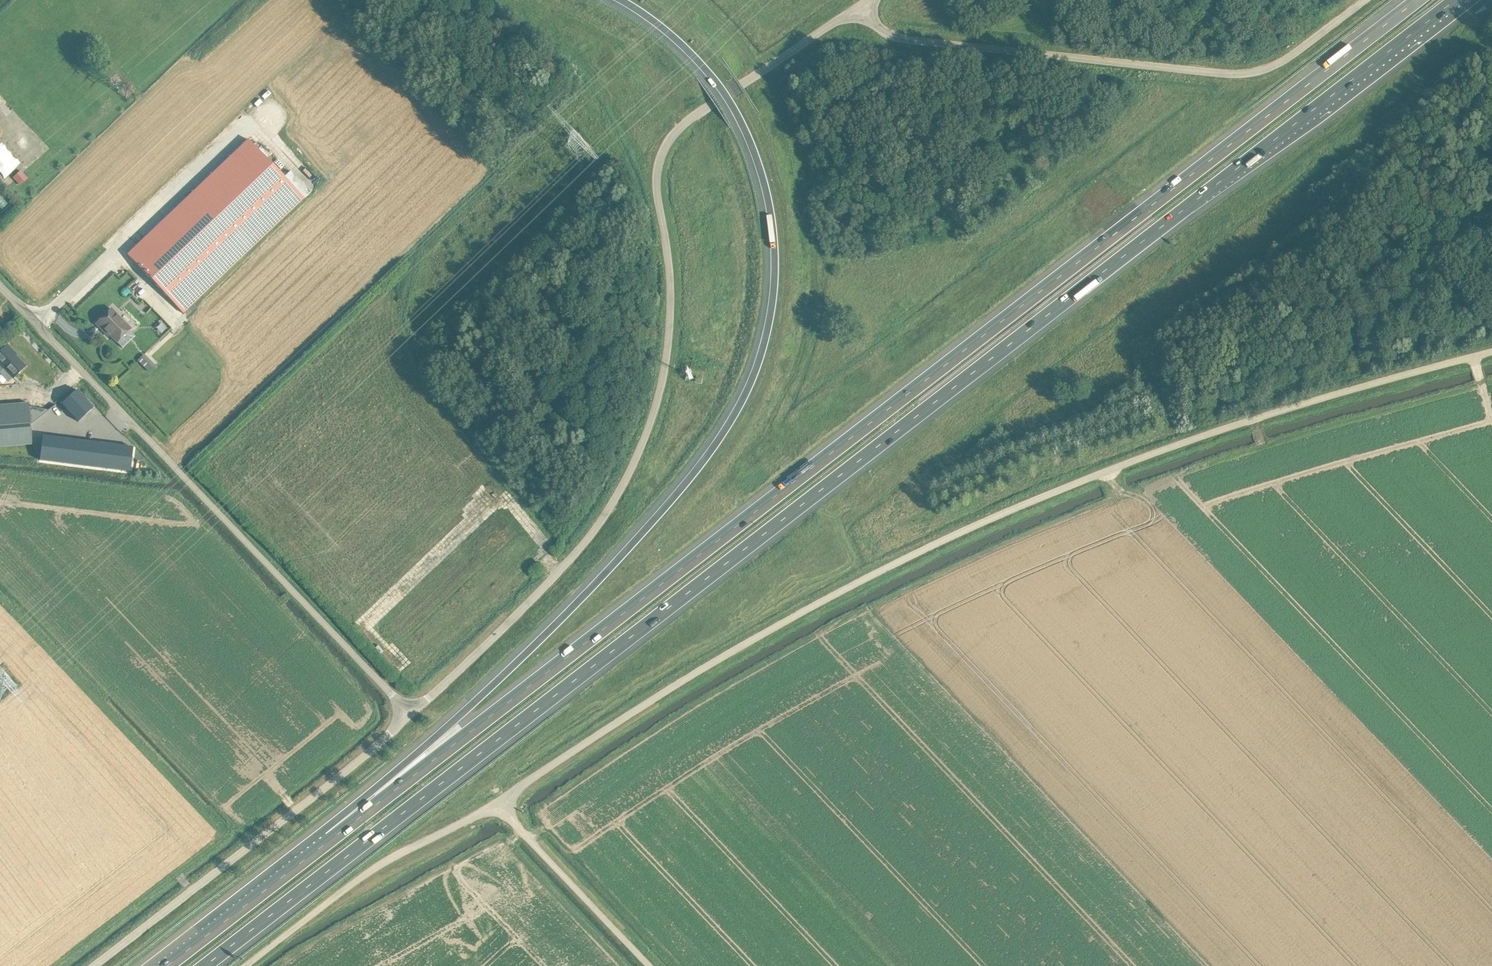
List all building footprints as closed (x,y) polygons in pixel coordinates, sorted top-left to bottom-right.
[(183,314),(190,307),(304,198),(284,177),(248,139),(127,255),(183,314)] [(279,167),(283,164),(274,155),(271,158),(279,167)] [(298,166),(292,172),(312,194),(318,188),(298,166)] [(304,198),(310,192),(290,171),(284,177),(304,198)] [(117,342),(131,329),(111,309),(96,324),(103,331),(104,329),(117,342)] [(0,352),(0,364),(4,368),(0,372),(0,374),(8,382),(13,378),(25,366),(12,353),(13,352),(7,345),(0,352)] [(156,365),(145,355),(145,354),(138,361),(139,362),(149,372),(156,365)] [(77,390),(62,404),(78,422),(93,408),(77,390)] [(45,410),(29,407),(29,403),(0,406),(0,447),(31,444),(34,442),(31,438),(30,424),(45,412),(45,410)] [(42,436),(39,460),(130,472),(133,447),(42,436)] [(435,538),(440,543),(449,534),(445,529),(435,538)] [(396,585),(403,579),(400,576),(393,582),(396,585)] [(373,578),(359,593),(363,597),(377,582),(373,578)] [(635,640),(639,645),(655,633),(651,628),(635,640)] [(626,656),(639,646),(634,640),(622,650),(626,656)]
